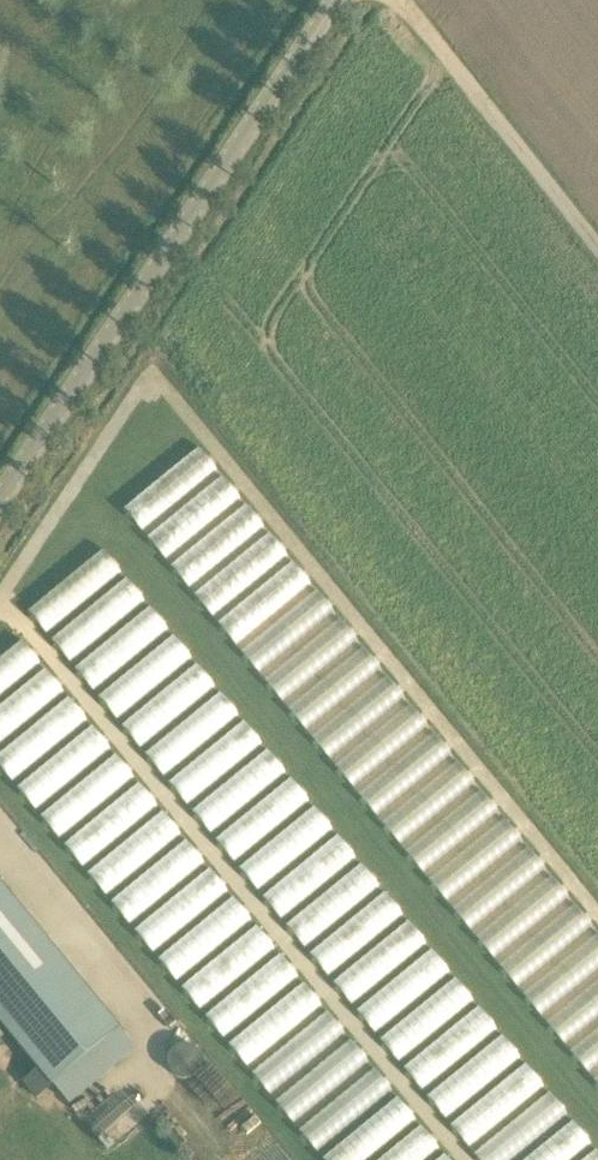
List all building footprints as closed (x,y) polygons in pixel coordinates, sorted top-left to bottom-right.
[(143,530),(218,466),(199,444),(124,508),(143,530)] [(147,536),(166,559),(242,496),(223,473),(147,536)] [(170,563),(187,586),(266,527),(249,503),(170,563)] [(336,612),(315,585),(315,586),(293,557),(292,558),(272,532),(194,590),(256,672),(336,612)] [(29,611),(48,632),(120,567),(101,546),(29,611)] [(127,576),(51,637),(143,751),(187,716),(182,710),(215,685),(194,659),(171,630),(147,602),(127,576)] [(284,702),(357,637),(338,615),(264,680),(284,702)] [(0,660),(0,691),(41,665),(26,643),(0,660)] [(430,726),(409,700),(386,671),(385,672),(364,645),(287,705),(351,787),(430,726)] [(138,933),(171,939),(230,891),(212,869),(202,867),(204,859),(186,837),(161,857),(152,855),(181,831),(162,809),(141,826),(131,825),(158,803),(136,777),(113,749),(91,723),(67,743),(69,733),(87,718),(66,692),(45,666),(3,701),(0,700),(0,768),(138,933)] [(221,691),(147,749),(292,934),(311,937),(379,884),(362,862),(326,890),(327,878),(356,856),(338,833),(301,862),(302,851),(332,828),(314,804),(288,824),(278,823),(309,799),(291,776),(254,805),(243,803),(285,770),(267,747),(232,775),(233,764),(262,742),(244,719),(219,738),(215,737),(216,731),(238,713),(221,691)] [(420,872),(500,812),(480,786),(479,786),(457,757),(455,757),(436,731),(358,789),(420,872)] [(450,903),(469,928),(547,869),(527,842),(526,843),(506,817),(427,876),(449,904),(450,903)] [(49,1086),(121,1031),(108,1015),(59,955),(0,883),(0,1023),(49,1086)] [(403,970),(399,964),(427,944),(413,924),(334,980),(350,1002),(368,990),(371,994),(403,970)] [(273,944),(255,925),(183,990),(201,1009),(273,944)] [(522,990),(540,1015),(597,971),(597,933),(522,990)] [(433,949),(355,1006),(372,1029),(450,972),(433,949)] [(218,1034),(299,978),(283,954),(202,1010),(218,1034)] [(398,1059),(473,999),(455,976),(379,1036),(398,1059)] [(597,1015),(597,978),(546,1022),(564,1044),(597,1015)] [(301,979),(228,1044),(247,1066),(321,1001),(301,979)] [(422,1089),(497,1027),(478,1004),(403,1066),(422,1089)] [(331,1012),(249,1066),(264,1089),(346,1036),(331,1012)] [(597,1065),(597,1026),(570,1051),(589,1073),(597,1065)] [(499,1031),(428,1096),(448,1118),(519,1053),(499,1031)] [(354,1040),(272,1095),(288,1119),(370,1064),(354,1040)] [(168,1071),(200,1076),(204,1048),(172,1044),(168,1071)] [(469,1145),(544,1084),(525,1061),(450,1123),(469,1145)] [(298,1129),(317,1151),(391,1087),(372,1065),(298,1129)] [(568,1112),(549,1090),(474,1151),(482,1159),(508,1159),(568,1112)] [(324,1159),(364,1159),(415,1116),(396,1094),(321,1157),(324,1159)] [(589,1138),(570,1116),(522,1159),(565,1159),(589,1138)] [(376,1159),(420,1159),(438,1144),(420,1123),(376,1159)] [(578,1159),(597,1159),(597,1149),(595,1145),(578,1159)] [(445,1152),(434,1159),(451,1159),(445,1152)]
